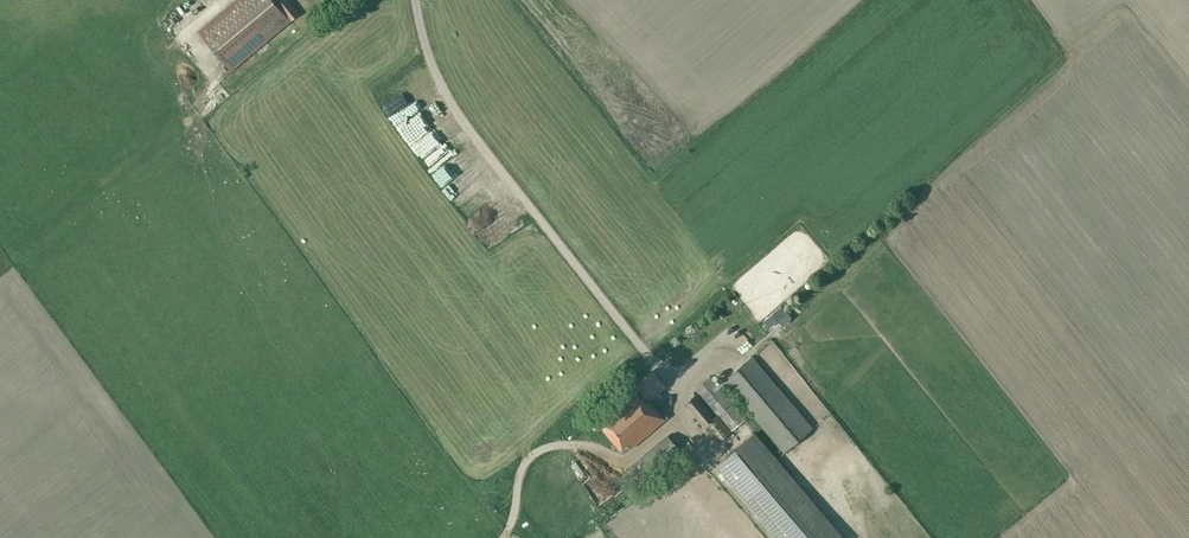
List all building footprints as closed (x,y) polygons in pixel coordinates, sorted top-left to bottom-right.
[(198,31),(220,55),(232,70),(290,21),(300,13),(289,0),(278,0),(275,2),(273,0),(235,0),(198,31)] [(404,95),(387,107),(401,127),(439,99),(430,86),(408,102),(404,95)] [(398,129),(414,146),(420,140),(404,123),(398,129)] [(413,146),(428,167),(445,156),(439,146),(444,143),(436,131),(413,146)] [(456,187),(469,173),(450,155),(436,169),(456,187)] [(468,177),(452,193),(464,206),(481,190),(468,177)] [(466,210),(486,235),(511,215),(512,216),(519,211),(503,190),(493,198),(489,193),(466,210)] [(685,404),(710,434),(717,442),(731,430),(746,418),(745,417),(750,412),(784,452),(813,428),(752,355),(717,385),(710,376),(696,388),(718,414),(715,418),(696,395),(685,404)] [(665,386),(652,371),(636,384),(649,400),(665,386)] [(621,380),(627,388),(637,380),(631,373),(621,380)] [(667,417),(662,411),(660,413),(649,400),(636,384),(594,419),(620,450),(627,443),(630,447),(667,417)] [(816,506),(754,433),(717,463),(779,537),(780,537),(843,537),(816,506)] [(669,436),(644,458),(628,471),(639,484),(655,470),(680,449),(669,436)]
